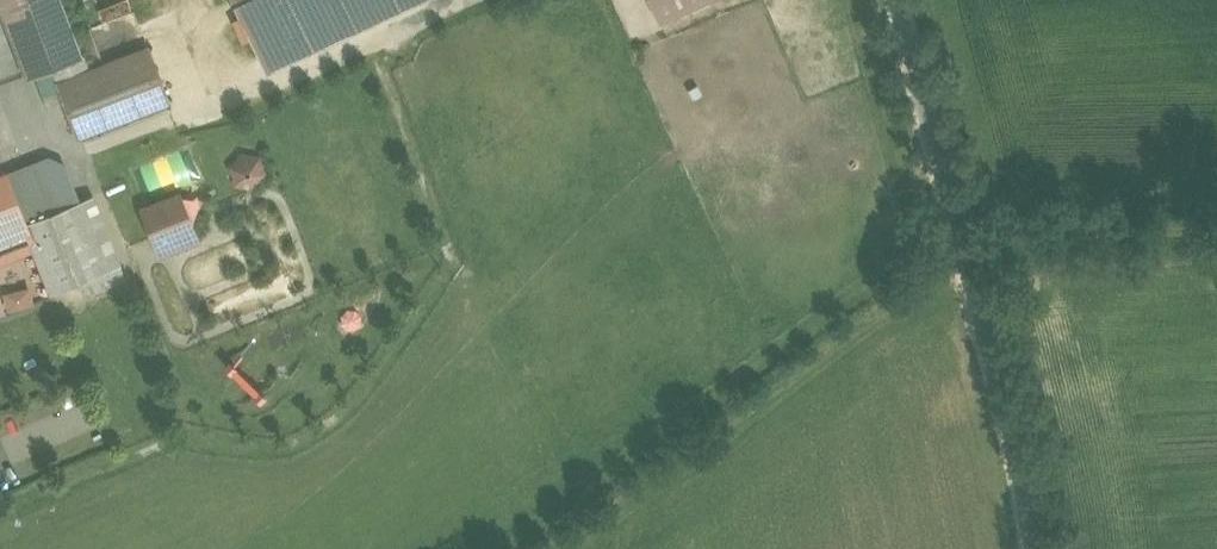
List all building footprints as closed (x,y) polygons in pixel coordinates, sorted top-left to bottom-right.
[(30,75),(54,65),(83,54),(62,0),(1,0),(30,75)] [(272,58),(410,0),(248,0),(272,58)] [(663,21),(711,0),(654,0),(663,21)] [(150,47),(89,70),(83,54),(54,65),(80,134),(170,100),(150,47)] [(261,157),(244,153),(232,167),(238,183),(255,187),(267,174),(261,157)] [(36,246),(13,190),(14,189),(6,168),(0,170),(0,260),(36,246)] [(94,195),(63,207),(50,175),(14,189),(13,190),(36,246),(54,290),(81,280),(122,263),(94,195)] [(182,194),(145,209),(158,243),(196,229),(182,194)] [(122,263),(81,280),(86,294),(127,277),(122,263)]
